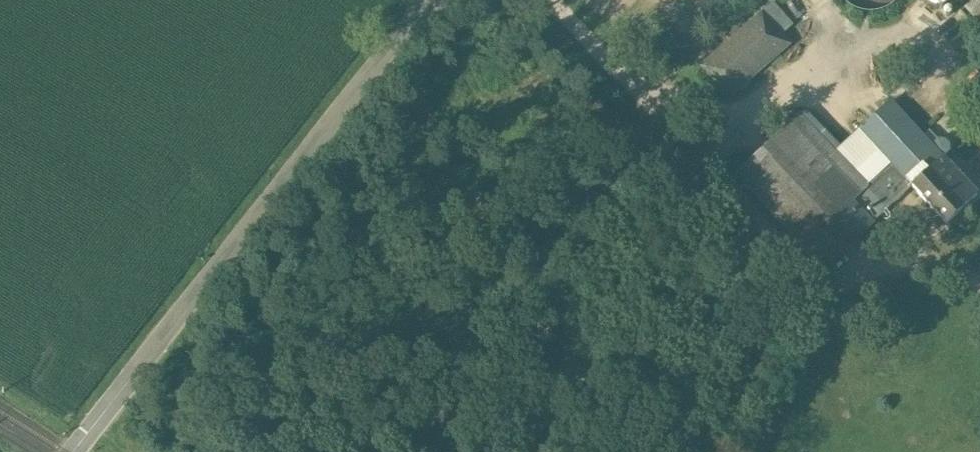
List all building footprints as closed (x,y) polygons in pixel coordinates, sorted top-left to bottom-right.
[(845,0),(857,8),(871,11),(884,8),(896,0),(845,0)] [(948,0),(925,0),(925,2),(928,6),(932,8),(937,9),(941,8),(945,6),(948,2),(948,0)] [(979,22),(979,0),(959,0),(979,22)] [(762,13),(701,67),(728,97),(789,43),(762,13)] [(942,158),(890,101),(860,129),(890,162),(912,187),(942,158)] [(853,197),(787,127),(737,176),(825,269),(876,221),(853,197)] [(977,195),(943,158),(942,158),(912,187),(947,224),(963,208),(977,195)] [(890,162),(853,197),(876,221),(912,187),(890,162)]
